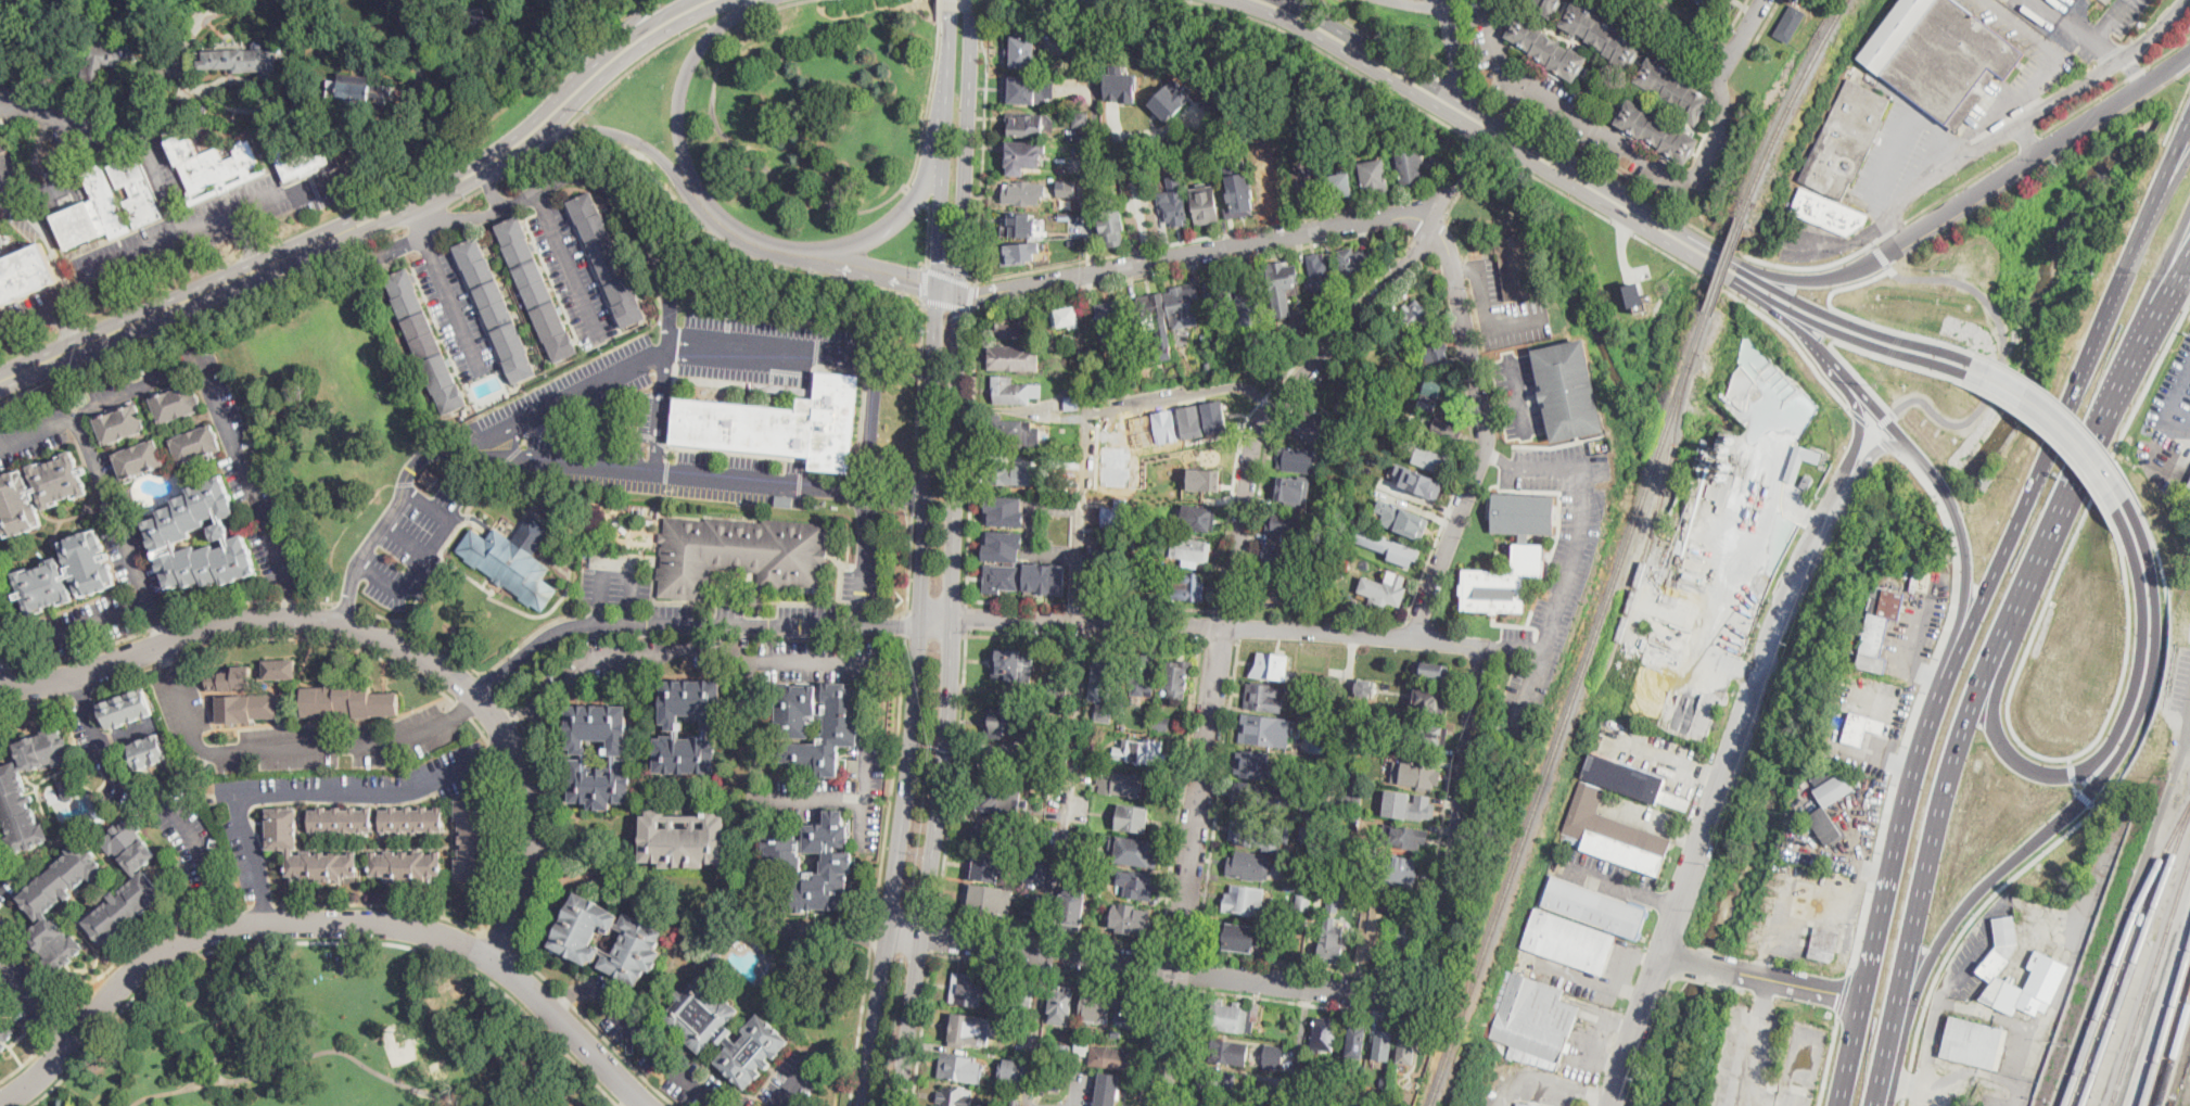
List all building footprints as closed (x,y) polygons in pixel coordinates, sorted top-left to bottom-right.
[(1533,2),(1535,0),(1563,0),(1552,20),(1541,13),(1544,8),(1533,2)] [(1858,58),(1902,0),(1954,0),(2025,54),(2021,61),(2023,63),(2020,68),(2017,66),(2007,80),(1997,74),(1986,89),(1988,91),(1957,132),(1858,58)] [(1643,47),(1629,73),(1610,63),(1613,60),(1603,54),(1604,51),(1586,41),(1588,38),(1579,33),(1578,35),(1561,26),(1575,1),(1602,16),(1600,18),(1619,29),(1617,33),(1643,47)] [(1808,13),(1791,45),(1774,35),(1792,4),(1808,13)] [(489,26),(468,30),(466,15),(486,12),(489,26)] [(1570,51),(1573,48),(1589,58),(1575,82),(1548,67),(1549,65),(1530,54),(1531,52),(1506,37),(1520,12),(1538,22),(1536,25),(1545,30),(1544,33),(1564,43),(1562,46),(1570,51)] [(1034,29),(1034,38),(1035,38),(1035,55),(1037,55),(1037,64),(1036,64),(1036,69),(1010,69),(1010,56),(1006,56),(1006,48),(1013,48),(1013,37),(1016,37),(1016,29),(1034,29)] [(136,45),(132,65),(129,64),(128,68),(106,64),(102,84),(85,80),(91,43),(111,47),(112,40),(136,45)] [(265,43),(265,50),(278,49),(279,71),(278,71),(278,80),(262,80),(260,72),(226,73),(226,68),(196,69),(195,60),(199,60),(199,52),(205,52),(205,51),(216,51),(216,50),(246,50),(254,50),(254,46),(258,41),(262,41),(265,43)] [(1693,87),(1714,99),(1697,127),(1685,120),(1688,116),(1678,111),(1679,107),(1660,97),(1663,94),(1654,89),(1652,92),(1634,82),(1648,56),(1676,72),(1675,75),(1694,86),(1693,87)] [(453,61),(449,73),(437,69),(441,58),(453,61)] [(1123,65),(1123,74),(1137,74),(1136,103),(1105,100),(1107,73),(1113,73),(1113,65),(1123,65)] [(372,77),(372,84),(397,86),(396,97),(393,97),(392,105),(389,105),(387,112),(382,112),(382,107),(368,106),(368,103),(360,102),(360,106),(348,105),(348,100),(338,99),(338,98),(328,97),(329,80),(341,82),(341,74),(372,77)] [(1048,80),(1047,104),(1008,103),(1008,98),(1004,98),(1004,77),(1037,77),(1037,80),(1048,80)] [(1188,94),(1189,93),(1193,97),(1186,103),(1187,104),(1169,123),(1161,115),(1159,116),(1154,112),(1156,110),(1149,103),(1174,79),(1183,87),(1182,88),(1188,94)] [(1884,122),(1855,183),(1851,182),(1843,201),(1799,180),(1848,79),(1892,100),(1882,119),(1884,122)] [(154,93),(152,101),(137,98),(139,90),(154,93)] [(273,113),(273,98),(227,96),(226,110),(273,113)] [(1644,112),(1653,117),(1655,114),(1675,125),(1673,128),(1682,134),(1684,130),(1701,140),(1686,166),(1659,151),(1661,148),(1643,137),(1642,139),(1616,125),(1630,99),(1646,109),(1644,112)] [(207,107),(205,115),(194,112),(196,104),(207,107)] [(1224,122),(1208,125),(1205,107),(1221,104),(1224,122)] [(101,111),(100,118),(91,117),(92,110),(101,111)] [(1088,129),(1073,128),(1074,113),(1090,114),(1088,129)] [(1044,137),(1010,137),(1010,117),(1019,118),(1019,115),(1045,116),(1044,137)] [(208,127),(205,135),(198,131),(201,124),(208,127)] [(181,136),(183,142),(193,139),(200,155),(219,148),(225,161),(237,156),(233,149),(233,148),(241,144),(240,142),(244,141),(245,143),(251,140),(262,165),(264,164),(266,168),(268,174),(230,189),(230,190),(230,191),(228,192),(220,194),(190,207),(188,202),(186,198),(189,196),(188,193),(188,192),(167,141),(181,136)] [(11,149),(0,154),(0,142),(7,139),(11,149)] [(1047,144),(1047,153),(1042,153),(1042,169),(1024,168),(1024,176),(1007,175),(1009,142),(1047,144)] [(298,144),(304,155),(314,151),(317,157),(327,153),(331,163),(328,165),(329,168),(284,188),(276,167),(281,165),(276,154),(298,144)] [(1404,190),(1399,154),(1418,152),(1424,188),(1404,190)] [(137,154),(165,217),(112,240),(109,232),(67,251),(53,217),(87,202),(85,200),(92,196),(82,174),(102,164),(111,182),(115,180),(109,166),(137,154)] [(1263,214),(1258,180),(1266,178),(1263,160),(1282,157),(1284,173),(1278,174),(1285,211),(1263,214)] [(1364,190),(1361,164),(1387,161),(1390,187),(1364,190)] [(1312,169),(1313,176),(1315,175),(1319,206),(1297,209),(1293,171),(1312,169)] [(1330,200),(1328,175),(1351,171),(1354,196),(1330,200)] [(1248,178),(1248,181),(1249,181),(1250,189),(1252,189),(1255,200),(1252,200),(1255,209),(1253,209),(1255,215),(1227,219),(1225,209),(1233,208),(1232,203),(1230,204),(1227,193),(1230,192),(1228,183),(1230,183),(1228,181),(1248,178)] [(1046,199),(1041,199),(1041,205),(1003,203),(1003,187),(1009,188),(1010,182),(1046,182),(1046,199)] [(1077,199),(1055,198),(1055,182),(1077,182),(1077,199)] [(1207,183),(1208,188),(1214,187),(1221,220),(1197,225),(1192,191),(1198,190),(1197,185),(1207,183)] [(1847,237),(1791,213),(1801,187),(1870,216),(1866,225),(1847,237)] [(1184,190),(1188,220),(1184,220),(1185,226),(1172,228),(1171,223),(1167,224),(1164,212),(1160,213),(1158,193),(1184,190)] [(601,213),(603,212),(640,296),(638,297),(647,317),(647,318),(624,329),(569,202),(593,191),(601,213)] [(1123,231),(1125,244),(1110,249),(1108,241),(1107,241),(1105,233),(1103,233),(1100,221),(1104,220),(1102,212),(1122,207),(1126,231),(1123,231)] [(1030,214),(1030,219),(1035,219),(1035,238),(1003,238),(1004,227),(1008,227),(1009,213),(1030,214)] [(1070,223),(1058,221),(1058,214),(1071,215),(1070,223)] [(569,331),(571,330),(581,353),(556,363),(547,342),(545,342),(497,226),(520,216),(569,331)] [(1533,232),(1541,295),(1505,301),(1500,253),(1487,255),(1486,251),(1495,249),(1494,237),(1533,232)] [(486,257),(489,256),(530,352),(527,353),(537,373),(513,384),(504,361),(506,361),(466,269),(464,270),(455,247),(478,237),(486,257)] [(8,256),(3,246),(16,240),(21,251),(8,256)] [(59,280),(0,306),(0,258),(1,260),(42,242),(59,280)] [(1036,254),(1037,262),(1024,262),(1026,264),(1003,266),(1002,254),(1005,254),(1004,244),(1041,242),(1042,254),(1036,254)] [(1355,250),(1355,253),(1361,252),(1363,264),(1357,265),(1359,279),(1344,282),(1338,253),(1355,250)] [(1321,254),(1322,259),(1328,258),(1335,294),(1324,296),(1323,292),(1314,294),(1308,257),(1321,254)] [(1284,263),(1285,267),(1297,265),(1300,282),(1295,283),(1297,292),(1273,296),(1266,266),(1284,263)] [(1255,277),(1260,307),(1249,308),(1248,304),(1239,305),(1233,270),(1260,265),(1262,276),(1255,277)] [(458,382),(459,382),(469,404),(444,416),(392,300),(395,298),(385,278),(409,267),(419,290),(418,290),(458,382)] [(1224,276),(1225,281),(1232,280),(1236,308),(1215,313),(1212,295),(1207,295),(1205,284),(1215,282),(1215,277),(1224,276)] [(1644,296),(1652,294),(1653,298),(1646,301),(1648,309),(1637,312),(1635,305),(1630,307),(1625,285),(1641,281),(1644,296)] [(1193,288),(1198,287),(1201,302),(1195,303),(1198,326),(1175,329),(1175,325),(1172,326),(1167,293),(1172,292),(1171,288),(1192,284),(1193,288)] [(1163,293),(1169,328),(1146,331),(1144,318),(1139,318),(1136,297),(1163,293)] [(1260,324),(1256,302),(1246,303),(1245,298),(1239,299),(1243,326),(1260,324)] [(1417,298),(1435,315),(1417,333),(1401,317),(1406,310),(1403,308),(1408,304),(1410,306),(1417,298)] [(1125,340),(1104,343),(1096,306),(1119,301),(1125,340)] [(1080,328),(1070,330),(1069,323),(1054,327),(1051,313),(1075,308),(1080,328)] [(1037,321),(1037,333),(1033,333),(1033,339),(997,338),(997,323),(1022,323),(1022,314),(1032,314),(1033,319),(1033,321),(1037,321)] [(1077,343),(1065,343),(1065,334),(1077,335),(1077,343)] [(1448,359),(1427,365),(1424,352),(1429,349),(1427,341),(1441,338),(1448,359)] [(1586,339),(1605,432),(1552,443),(1544,408),(1548,407),(1546,401),(1541,402),(1540,392),(1544,391),(1543,385),(1540,385),(1532,351),(1586,339)] [(1737,364),(1753,368),(1751,375),(1760,377),(1762,367),(1768,369),(1773,349),(1743,342),(1737,364)] [(1261,354),(1250,356),(1249,345),(1260,343),(1261,354)] [(1040,370),(989,369),(989,345),(1040,346),(1040,370)] [(1410,367),(1408,360),(1414,358),(1416,366),(1410,367)] [(853,473),(811,469),(812,461),(795,460),(795,456),(672,444),(676,398),(798,410),(799,398),(804,398),(804,395),(751,390),(752,383),(817,390),(818,372),(862,376),(853,473)] [(1044,385),(1043,397),(1031,397),(1031,405),(994,404),(994,395),(992,395),(993,376),(1014,376),(1014,384),(1044,385)] [(1439,398),(1423,393),(1427,379),(1443,384),(1439,398)] [(161,424),(151,398),(193,383),(203,409),(161,424)] [(1435,412),(1418,406),(1423,394),(1439,399),(1435,412)] [(1066,410),(1065,397),(1080,396),(1081,406),(1079,406),(1080,409),(1066,410)] [(1202,403),(1209,433),(1230,429),(1222,398),(1202,403)] [(1179,407),(1185,438),(1206,434),(1199,403),(1179,407)] [(105,446),(97,421),(138,405),(148,430),(105,446)] [(1332,421),(1329,425),(1335,428),(1327,447),(1295,434),(1296,431),(1293,430),(1299,412),(1303,414),(1304,410),(1332,421)] [(1438,414),(1461,422),(1457,429),(1463,431),(1457,445),(1430,434),(1431,432),(1427,430),(1431,419),(1436,421),(1438,414)] [(1041,446),(990,446),(990,415),(1003,415),(1003,420),(1033,421),(1033,427),(1041,427),(1041,446)] [(180,466),(170,440),(213,423),(222,449),(180,466)] [(1726,438),(1722,450),(1716,448),(1719,436),(1726,438)] [(1709,438),(1707,446),(1701,444),(1703,437),(1709,438)] [(123,482),(113,455),(156,438),(167,466),(123,482)] [(1448,478),(1412,463),(1422,442),(1457,456),(1448,478)] [(1823,454),(1820,465),(1803,459),(1795,484),(1785,482),(1796,446),(1823,454)] [(1285,447),(1315,450),(1313,474),(1283,471),(1283,469),(1278,468),(1282,448),(1285,449),(1285,447)] [(7,537),(0,519),(0,478),(23,470),(25,476),(31,474),(29,467),(43,461),(44,466),(60,460),(58,457),(73,452),(79,470),(86,468),(88,473),(82,475),(89,494),(74,500),(72,496),(59,501),(60,504),(38,511),(42,524),(7,537)] [(1721,456),(1718,468),(1704,462),(1707,452),(1721,456)] [(1018,485),(986,485),(986,460),(1010,461),(1010,470),(1018,470),(1018,485)] [(1438,499),(1433,497),(1431,498),(1412,490),(1412,488),(1401,484),(1403,476),(1395,473),(1399,462),(1444,481),(1438,499)] [(1189,467),(1188,490),(1220,491),(1221,469),(1189,467)] [(441,476),(432,488),(420,480),(428,468),(441,476)] [(1808,491),(1799,486),(1806,474),(1813,480),(1808,491)] [(238,514),(222,520),(231,541),(243,535),(258,573),(244,579),(244,576),(237,580),(238,581),(224,586),(221,579),(219,580),(219,581),(206,585),(204,580),(200,581),(200,582),(188,587),(186,581),(182,582),(170,587),(144,523),(148,522),(161,517),(158,512),(175,506),(173,500),(179,498),(189,494),(187,490),(188,490),(221,475),(238,514)] [(1312,478),(1308,508),(1285,505),(1286,500),(1273,498),(1275,478),(1279,478),(1279,475),(1300,479),(1300,475),(1312,478)] [(131,505),(126,490),(133,487),(139,503),(131,505)] [(988,493),(988,497),(986,508),(990,508),(990,520),(990,522),(1026,523),(1027,507),(1023,507),(1024,494),(988,493)] [(1554,535),(1492,533),(1493,494),(1555,495),(1554,535)] [(793,508),(775,507),(776,496),(794,497),(793,508)] [(1382,497),(1375,510),(1385,513),(1380,522),(1417,538),(1418,534),(1423,536),(1430,518),(1382,497)] [(1129,499),(1128,529),(1122,529),(1122,530),(1109,529),(1109,527),(1102,527),(1103,506),(1116,507),(1116,498),(1129,499)] [(1214,531),(1211,530),(1210,533),(1181,527),(1184,505),(1213,509),(1213,512),(1217,512),(1214,531)] [(560,514),(556,521),(551,518),(556,511),(560,514)] [(1306,516),(1302,536),(1266,532),(1269,511),(1306,516)] [(552,531),(535,557),(551,569),(544,580),(559,590),(544,612),(533,605),(532,608),(519,599),(521,597),(506,586),(504,588),(493,580),(494,577),(479,567),(478,569),(466,561),(467,558),(457,551),(473,529),(487,539),(495,527),(512,539),(530,514),(552,531)] [(706,521),(706,519),(764,524),(764,520),(828,525),(826,547),(829,547),(827,567),(824,567),(823,588),(785,585),(784,590),(768,588),(766,608),(750,607),(751,589),(757,590),(760,573),(714,570),(712,602),(659,598),(660,581),(657,580),(658,568),(661,568),(662,556),(660,556),(661,547),(664,547),(664,543),(659,543),(660,533),(664,534),(666,518),(706,521)] [(602,530),(594,529),(594,521),(602,521),(602,530)] [(1026,529),(1024,545),(1021,545),(1021,558),(984,557),(984,555),(984,542),(989,542),(989,533),(989,527),(1026,529)] [(97,529),(106,555),(111,552),(113,559),(110,560),(118,583),(80,597),(78,592),(73,593),(75,600),(60,606),(59,602),(44,607),(46,610),(29,616),(23,598),(18,600),(16,595),(23,593),(15,574),(29,569),(30,572),(44,567),(43,563),(60,558),(62,564),(68,561),(61,543),(97,529)] [(1116,533),(1115,543),(1102,543),(1102,533),(1116,533)] [(1210,561),(1206,560),(1206,563),(1199,562),(1198,569),(1182,567),(1183,560),(1171,559),(1174,536),(1209,542),(1209,544),(1213,544),(1210,561)] [(1332,541),(1330,557),(1319,556),(1319,547),(1316,547),(1317,539),(1332,541)] [(1395,542),(1421,551),(1417,562),(1413,560),(1410,569),(1388,560),(1390,555),(1384,552),(1388,543),(1393,545),(1395,542)] [(1544,575),(1527,575),(1526,590),(1529,590),(1529,596),(1526,596),(1525,612),(1499,611),(1498,614),(1491,614),(1491,612),(1462,611),(1463,595),(1460,595),(1461,585),(1463,585),(1464,570),(1513,571),(1514,544),(1545,545),(1544,575)] [(1307,573),(1266,568),(1268,562),(1262,561),(1264,545),(1310,551),(1307,573)] [(1107,594),(1095,594),(1095,589),(1086,588),(1087,551),(1108,552),(1107,594)] [(1026,559),(1024,588),(1040,588),(1040,590),(1048,592),(1051,592),(1051,589),(1067,589),(1068,561),(1026,559)] [(1917,590),(1910,589),(1915,561),(1922,562),(1917,590)] [(1927,590),(1917,588),(1923,561),(1934,564),(1927,590)] [(984,562),(1021,563),(1020,587),(1002,587),(1002,592),(983,590),(984,577),(984,562)] [(1363,574),(1358,590),(1371,596),(1367,606),(1385,612),(1388,601),(1400,607),(1408,587),(1403,585),(1406,575),(1389,569),(1384,583),(1363,574)] [(1692,579),(1683,576),(1685,570),(1693,573),(1692,579)] [(1205,600),(1172,600),(1173,572),(1201,572),(1201,574),(1206,574),(1205,600)] [(1299,583),(1298,599),(1291,598),(1291,605),(1276,602),(1275,607),(1258,605),(1261,576),(1289,579),(1289,582),(1299,583)] [(1906,594),(1900,621),(1889,619),(1881,658),(1887,659),(1885,674),(1857,669),(1872,598),(1882,600),(1884,588),(1906,594)] [(1020,682),(992,679),(993,668),(991,668),(993,651),(1021,653),(1020,682)] [(1119,652),(1117,669),(1124,670),(1121,690),(1118,690),(1116,700),(1104,699),(1104,702),(1087,700),(1092,668),(1094,669),(1095,654),(1107,657),(1108,651),(1119,652)] [(1253,651),(1274,653),(1274,652),(1288,653),(1288,659),(1296,660),(1294,671),(1286,670),(1285,682),(1252,677),(1253,671),(1256,671),(1256,666),(1251,665),(1253,651)] [(1157,654),(1154,697),(1132,696),(1132,683),(1130,683),(1131,671),(1133,671),(1134,652),(1157,654)] [(1455,673),(1451,672),(1450,675),(1422,671),(1424,657),(1456,661),(1455,673)] [(264,678),(263,660),(296,659),(297,678),(264,678)] [(1195,662),(1193,676),(1188,675),(1185,700),(1170,698),(1171,689),(1164,688),(1166,679),(1164,679),(1166,670),(1167,670),(1168,662),(1177,663),(1179,660),(1195,662)] [(240,689),(241,695),(280,694),(281,717),(254,719),(255,722),(219,723),(218,697),(222,697),(222,691),(208,691),(207,672),(234,671),(234,666),(253,665),(253,689),(240,689)] [(1069,676),(1067,702),(1048,701),(1051,674),(1069,676)] [(1453,686),(1437,684),(1439,676),(1454,678),(1453,686)] [(355,678),(355,683),(372,682),(372,694),(399,692),(400,714),(372,715),(372,719),(355,720),(355,713),(340,713),(340,719),(321,719),(321,715),(304,716),(303,688),(328,687),(328,679),(355,678)] [(1357,695),(1373,697),(1375,679),(1359,678),(1357,695)] [(718,724),(718,729),(711,729),(711,739),(717,739),(717,773),(657,773),(658,738),(664,738),(664,736),(677,736),(677,730),(670,729),(670,724),(664,724),(664,681),(724,682),(723,724),(718,724)] [(1274,684),(1273,686),(1288,688),(1286,700),(1283,699),(1282,713),(1245,708),(1248,683),(1252,684),(1252,681),(1274,684)] [(773,683),(849,684),(849,688),(858,689),(858,692),(863,692),(862,726),(860,726),(860,746),(840,746),(839,778),(817,777),(818,767),(799,767),(799,763),(782,763),(782,743),(818,745),(818,739),(824,739),(824,734),(826,734),(826,719),(818,719),(818,724),(811,724),(811,739),(777,739),(777,695),(773,695),(773,683)] [(141,688),(142,690),(147,689),(155,713),(142,719),(117,727),(117,725),(110,728),(102,703),(141,688)] [(1451,709),(1446,709),(1446,712),(1436,712),(1435,714),(1427,713),(1427,710),(1424,709),(1425,691),(1448,694),(1447,700),(1451,700),(1451,709)] [(1030,710),(1029,726),(1020,725),(1019,736),(1003,735),(1003,739),(985,738),(986,723),(985,722),(986,701),(1014,703),(1013,709),(1030,710)] [(1403,702),(1402,713),(1391,712),(1392,701),(1403,702)] [(1113,707),(1111,723),(1095,721),(1097,704),(1113,707)] [(632,802),(613,802),(613,809),(590,810),(590,802),(572,802),(570,707),(629,705),(632,802)] [(1886,723),(1883,735),(1867,729),(1861,747),(1843,741),(1851,712),(1886,723)] [(1289,734),(1288,743),(1284,742),(1284,748),(1239,742),(1243,714),(1287,720),(1285,733),(1289,734)] [(1169,730),(1154,729),(1155,716),(1170,717),(1169,730)] [(1410,722),(1450,727),(1447,747),(1398,740),(1401,723),(1410,724),(1410,722)] [(12,835),(0,802),(0,768),(21,760),(15,743),(42,734),(41,729),(58,723),(72,762),(55,767),(52,761),(22,772),(30,796),(34,794),(36,801),(33,802),(41,825),(46,823),(52,839),(14,853),(8,837),(12,835)] [(1126,734),(1119,733),(1120,724),(1128,724),(1126,734)] [(140,767),(131,745),(138,742),(137,740),(160,733),(161,732),(170,757),(140,767)] [(1164,741),(1162,754),(1167,754),(1166,766),(1125,762),(1125,760),(1112,759),(1113,748),(1128,749),(1129,740),(1145,741),(1145,739),(1164,741)] [(1691,801),(1688,812),(1658,801),(1656,805),(1581,778),(1591,749),(1666,776),(1661,790),(1691,801)] [(1243,750),(1271,753),(1268,780),(1240,777),(1240,774),(1235,774),(1237,752),(1243,752),(1243,750)] [(1440,786),(1437,786),(1437,788),(1427,787),(1427,792),(1418,792),(1419,786),(1400,784),(1402,763),(1438,767),(1438,772),(1441,772),(1441,775),(1440,786)] [(1143,792),(1139,792),(1139,798),(1099,793),(1099,786),(1098,785),(1099,773),(1095,773),(1095,768),(1117,771),(1117,772),(1142,774),(1142,781),(1144,781),(1143,792)] [(74,798),(75,800),(72,801),(71,799),(65,801),(58,783),(69,778),(77,797),(74,798)] [(1659,877),(1581,850),(1582,847),(1561,839),(1581,780),(1606,789),(1597,813),(1673,839),(1659,877)] [(1239,781),(1273,786),(1270,812),(1235,808),(1236,805),(1232,805),(1235,783),(1239,784),(1239,781)] [(1357,797),(1346,794),(1347,783),(1358,785),(1357,797)] [(1007,788),(1021,790),(1018,816),(1004,815),(1003,817),(991,815),(992,812),(977,810),(980,787),(983,787),(984,785),(995,786),(995,784),(1008,785),(1007,788)] [(1387,788),(1384,814),(1434,821),(1436,802),(1430,801),(1431,798),(1431,794),(1416,792),(1415,801),(1409,801),(1410,791),(1387,788)] [(484,800),(484,818),(492,818),(492,849),(487,849),(487,880),(457,879),(457,859),(460,859),(460,821),(457,821),(457,800),(484,800)] [(1147,832),(1116,829),(1119,804),(1150,808),(1147,832)] [(1825,805),(1837,824),(1839,822),(1848,837),(1835,844),(1833,842),(1826,847),(1808,816),(1825,805)] [(382,831),(382,808),(444,806),(444,831),(382,831)] [(298,809),(298,852),(358,852),(358,876),(344,876),(344,882),(303,882),(303,876),(288,876),(288,849),(268,849),(268,809),(298,809)] [(373,811),(373,831),(311,830),(311,810),(373,811)] [(666,815),(705,815),(705,810),(722,810),(722,816),(727,816),(727,862),(706,862),(706,867),(663,867),(663,862),(642,862),(644,815),(649,815),(649,810),(666,810),(666,815)] [(844,825),(849,825),(849,853),(853,853),(852,874),(849,874),(848,894),(843,894),(843,905),(839,905),(838,911),(806,910),(806,913),(786,913),(787,879),(798,879),(798,870),(767,870),(768,850),(764,850),(764,829),(769,829),(769,822),(785,822),(785,829),(798,829),(797,840),(805,840),(805,825),(826,825),(826,811),(844,811),(844,825)] [(1322,816),(1320,825),(1308,823),(1310,813),(1322,816)] [(1361,815),(1359,831),(1340,829),(1342,813),(1361,815)] [(1238,816),(1270,821),(1270,823),(1276,824),(1273,846),(1265,844),(1264,848),(1235,843),(1235,840),(1228,840),(1232,818),(1238,819),(1238,816)] [(141,830),(137,834),(142,839),(143,839),(157,854),(138,873),(140,875),(144,870),(156,883),(157,882),(161,887),(160,888),(165,893),(156,902),(157,903),(153,906),(152,905),(149,908),(149,910),(142,916),(141,914),(129,926),(122,932),(120,931),(118,933),(119,935),(115,939),(114,937),(105,944),(86,924),(106,905),(105,904),(109,901),(112,904),(115,901),(111,897),(117,891),(120,895),(123,893),(122,892),(138,877),(115,852),(113,855),(101,842),(111,832),(114,836),(116,835),(112,829),(117,825),(122,830),(123,829),(120,826),(130,817),(141,830)] [(1005,850),(977,847),(978,838),(973,838),(975,829),(979,829),(980,822),(1008,825),(1005,850)] [(1033,834),(1017,832),(1018,823),(1035,825),(1033,834)] [(1317,826),(1316,840),(1314,840),(1314,843),(1303,842),(1303,838),(1301,838),(1302,824),(1317,826)] [(1427,844),(1421,843),(1419,850),(1390,846),(1391,836),(1383,835),(1385,824),(1429,830),(1427,844)] [(1158,868),(1115,862),(1119,836),(1161,842),(1158,868)] [(106,869),(93,881),(90,877),(73,891),(75,894),(69,900),(66,897),(49,912),(71,938),(74,935),(86,948),(54,974),(43,961),(47,957),(27,935),(40,924),(18,898),(71,854),(67,850),(80,839),(106,869)] [(1084,849),(1083,859),(1069,856),(1070,847),(1084,849)] [(1273,856),(1270,881),(1256,879),(1256,881),(1243,880),(1243,878),(1238,877),(1238,883),(1223,881),(1224,874),(1227,874),(1230,857),(1236,857),(1237,850),(1268,854),(1268,856),(1273,856)] [(442,852),(442,876),(428,875),(428,882),(387,881),(387,875),(371,875),(372,851),(442,852)] [(1014,863),(1013,873),(1010,872),(1009,877),(999,876),(998,882),(968,878),(972,852),(1010,857),(1010,863),(1014,863)] [(1421,861),(1416,886),(1371,877),(1373,865),(1370,865),(1372,852),(1421,861)] [(1037,865),(1028,864),(1029,855),(1039,856),(1037,865)] [(1047,861),(1029,860),(1028,886),(1046,887),(1047,861)] [(1353,881),(1338,879),(1340,865),(1355,867),(1353,881)] [(1119,870),(1131,872),(1131,870),(1154,874),(1151,883),(1155,883),(1153,901),(1123,897),(1124,887),(1117,886),(1119,870)] [(1553,876),(1651,910),(1640,940),(1540,904),(1542,900),(1544,900),(1553,876)] [(1314,878),(1312,894),(1285,891),(1286,880),(1299,881),(1299,877),(1314,878)] [(1014,899),(1010,917),(994,914),(993,917),(989,916),(988,920),(962,916),(967,883),(1005,889),(1004,898),(1014,899)] [(1263,905),(1268,905),(1266,914),(1262,914),(1261,916),(1253,915),(1252,917),(1240,915),(1240,914),(1223,911),(1225,892),(1231,892),(1232,885),(1265,889),(1263,905)] [(578,892),(625,915),(627,912),(666,931),(658,950),(664,953),(654,972),(647,969),(638,987),(600,967),(607,954),(602,952),(597,962),(593,959),(589,965),(551,946),(578,892)] [(1044,902),(1034,901),(1035,892),(1045,893),(1044,902)] [(1328,911),(1340,911),(1340,902),(1350,903),(1350,893),(1329,892),(1328,911)] [(1086,898),(1083,925),(1078,925),(1077,931),(1059,929),(1060,923),(1057,921),(1061,894),(1086,898)] [(1312,897),(1310,911),(1296,910),(1298,894),(1312,897)] [(1392,898),(1390,917),(1380,916),(1383,895),(1392,898)] [(1340,904),(1338,918),(1334,917),(1332,926),(1324,924),(1328,902),(1340,904)] [(1137,905),(1136,908),(1151,911),(1148,935),(1134,932),(1133,935),(1117,932),(1118,928),(1110,927),(1112,907),(1115,908),(1115,904),(1120,905),(1120,903),(1137,905)] [(1617,937),(1603,976),(1521,948),(1536,907),(1617,937)] [(1385,931),(1382,953),(1380,953),(1379,959),(1371,958),(1371,964),(1355,963),(1363,911),(1376,913),(1374,930),(1385,931)] [(1998,977),(2007,981),(2011,976),(2016,978),(2014,986),(2025,990),(2034,971),(2028,968),(2036,950),(2070,966),(2051,1004),(2043,1001),(2036,1016),(2017,1007),(2014,1015),(1977,999),(1991,981),(1977,971),(1997,946),(1994,919),(2014,916),(2019,944),(2009,959),(2010,961),(1998,977)] [(1842,932),(1834,964),(1808,958),(1816,927),(1808,925),(1809,919),(1825,924),(1833,930),(1842,932)] [(1255,954),(1218,949),(1221,921),(1259,927),(1255,954)] [(1412,924),(1411,930),(1419,931),(1415,967),(1401,965),(1402,958),(1396,958),(1399,929),(1403,929),(1404,924),(1412,924)] [(1341,928),(1339,944),(1344,945),(1341,965),(1321,962),(1322,957),(1317,956),(1321,932),(1327,933),(1328,927),(1341,928)] [(1302,952),(1301,959),(1293,958),(1294,951),(1302,952)] [(726,962),(718,970),(708,959),(715,952),(726,962)] [(1573,1044),(1569,1054),(1565,1052),(1557,1071),(1514,1056),(1513,1060),(1506,1058),(1511,1045),(1484,1035),(1506,970),(1564,990),(1561,1001),(1580,1007),(1568,1043),(1573,1044)] [(986,977),(983,1001),(977,1000),(976,1006),(951,1003),(954,972),(986,977)] [(713,992),(724,1002),(726,999),(740,1010),(728,1025),(735,1031),(730,1037),(739,1044),(748,1033),(744,1030),(760,1013),(791,1042),(749,1090),(717,1061),(729,1047),(716,1037),(701,1054),(688,1042),(692,1038),(680,1028),(677,1031),(663,1019),(680,1000),(676,996),(680,990),(686,994),(702,976),(716,989),(713,992)] [(1032,1007),(1016,1005),(1019,979),(1035,981),(1032,1007)] [(1105,991),(1102,1017),(1100,1017),(1099,1029),(1087,1027),(1087,1020),(1080,1020),(1083,989),(1105,991)] [(1069,1026),(1046,1022),(1052,990),(1073,993),(1069,1026)] [(1141,991),(1141,996),(1145,996),(1142,1024),(1131,1022),(1131,1027),(1121,1026),(1121,1024),(1115,1022),(1118,993),(1131,995),(1132,990),(1141,991)] [(1225,1006),(1234,1007),(1235,1002),(1246,1003),(1245,1009),(1250,1009),(1247,1033),(1204,1028),(1208,997),(1225,1000),(1225,1006)] [(1261,1005),(1259,1022),(1252,1022),(1253,1009),(1251,1009),(1252,1004),(1261,1005)] [(990,1029),(988,1045),(965,1042),(964,1048),(948,1046),(953,1014),(983,1017),(982,1028),(990,1029)] [(1338,1018),(1334,1052),(1321,1050),(1321,1054),(1310,1052),(1315,1017),(1325,1018),(1325,1016),(1338,1018)] [(2008,1030),(1998,1071),(1940,1056),(1950,1016),(2008,1030)] [(16,1031),(0,1052),(0,1024),(2,1020),(16,1031)] [(1368,1024),(1363,1059),(1347,1057),(1350,1026),(1352,1026),(1353,1021),(1368,1024)] [(1395,1028),(1390,1061),(1374,1059),(1378,1026),(1395,1028)] [(1418,1030),(1414,1068),(1396,1066),(1400,1029),(1418,1030)] [(1092,1039),(1091,1056),(1074,1055),(1075,1038),(1092,1039)] [(1242,1043),(1238,1065),(1210,1061),(1212,1040),(1242,1043)] [(1281,1070),(1264,1068),(1265,1063),(1263,1063),(1266,1043),(1284,1045),(1281,1070)] [(1105,1046),(1137,1052),(1135,1071),(1097,1066),(1097,1063),(1094,1063),(1095,1055),(1098,1056),(1099,1048),(1105,1048),(1105,1046)] [(1073,1052),(1072,1060),(1059,1058),(1060,1050),(1073,1052)] [(982,1083),(939,1078),(942,1052),(977,1056),(976,1061),(985,1063),(982,1083)] [(1028,1056),(1027,1072),(1009,1071),(1010,1055),(1028,1056)] [(1018,1083),(1020,1059),(1004,1058),(1002,1081),(1018,1083)] [(1337,1073),(1336,1081),(1323,1080),(1324,1071),(1337,1073)] [(1121,1076),(1117,1105),(1095,1105),(1099,1072),(1121,1076)] [(1285,1077),(1282,1102),(1255,1098),(1258,1072),(1285,1077)] [(1061,1081),(1060,1090),(1047,1089),(1047,1080),(1061,1081)] [(973,1092),(972,1105),(942,1105),(942,1104),(937,1103),(939,1092),(944,1093),(944,1086),(954,1088),(954,1084),(967,1086),(966,1091),(973,1092)] [(1020,1097),(1019,1105),(1012,1105),(1013,1096),(1020,1097)]
